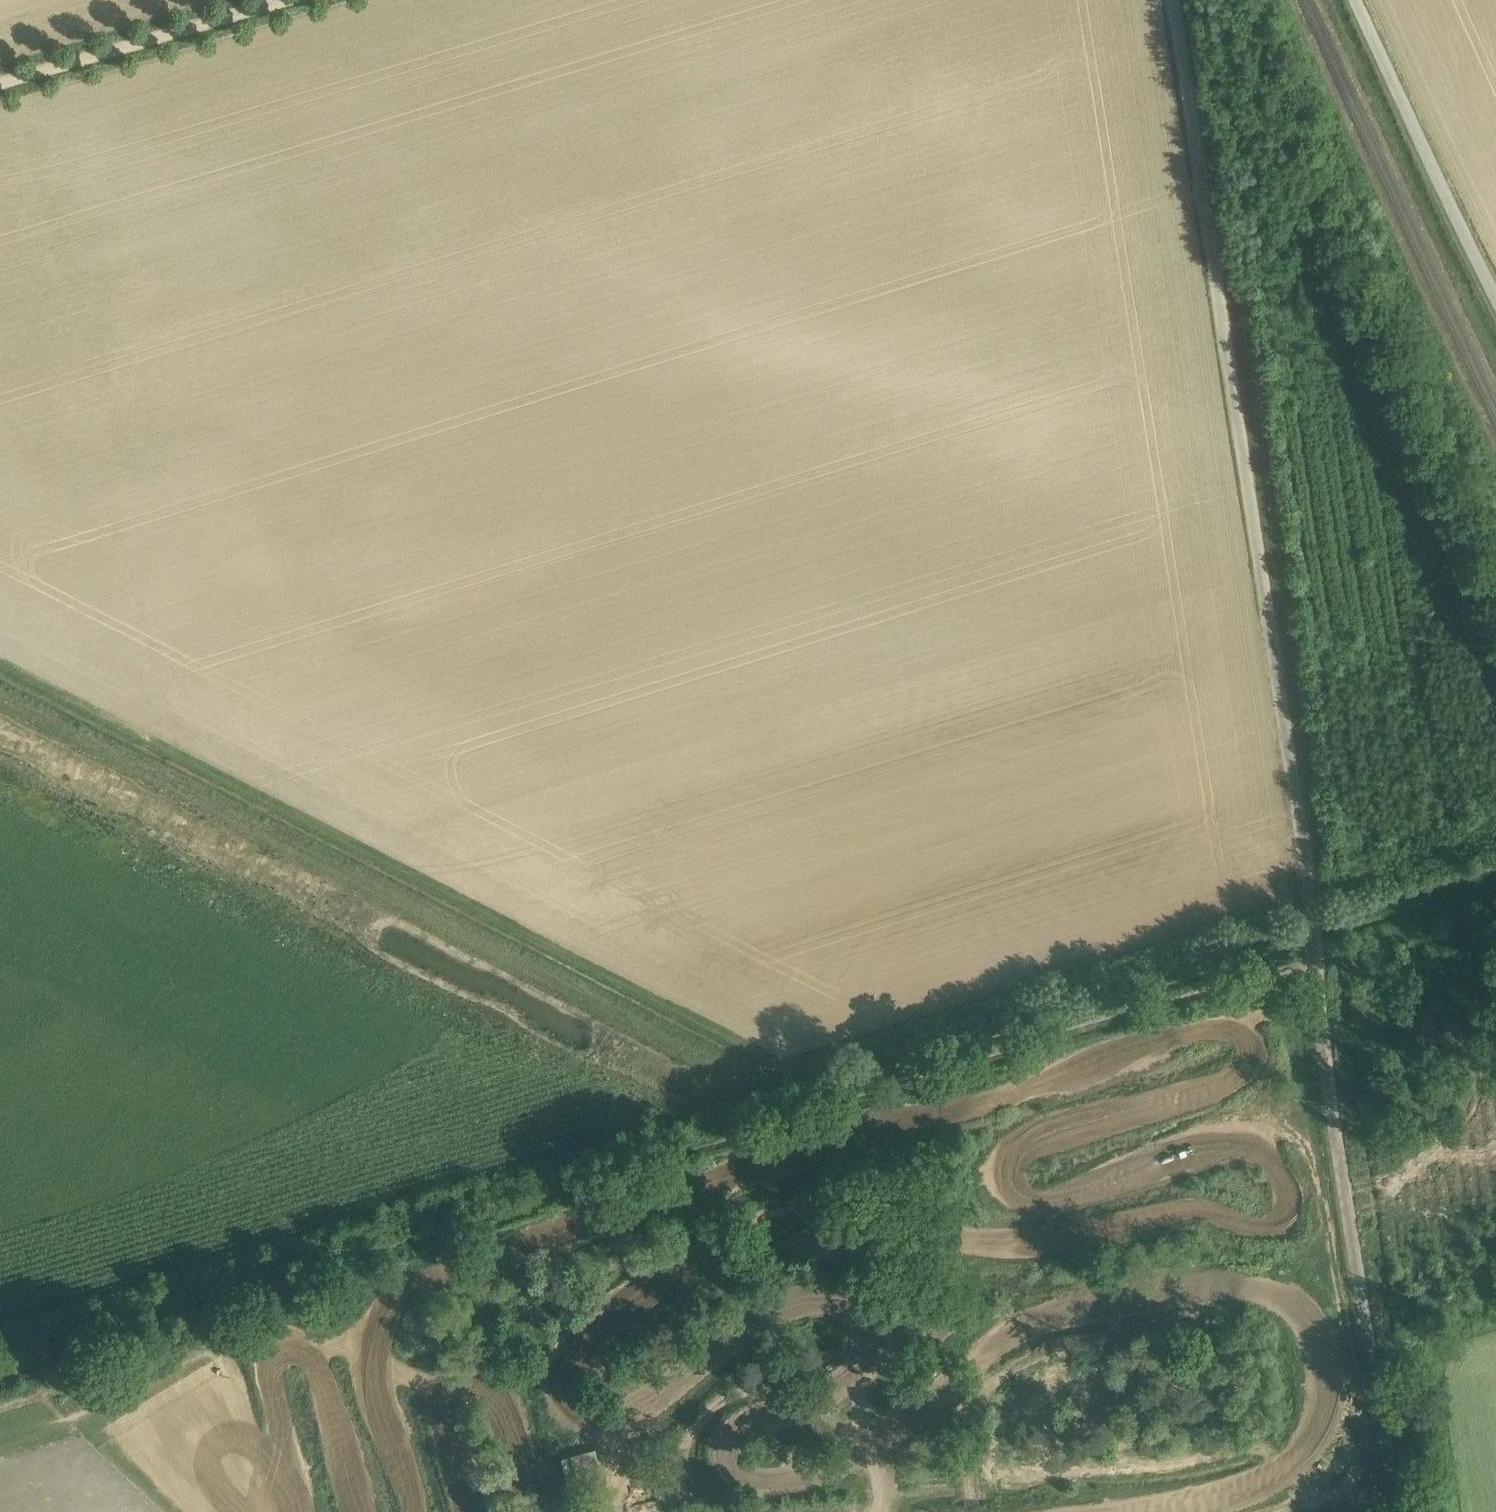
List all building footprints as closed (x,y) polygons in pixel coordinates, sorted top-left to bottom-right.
[(61,1463),(77,1458),(72,1445),(57,1450),(61,1463)]
